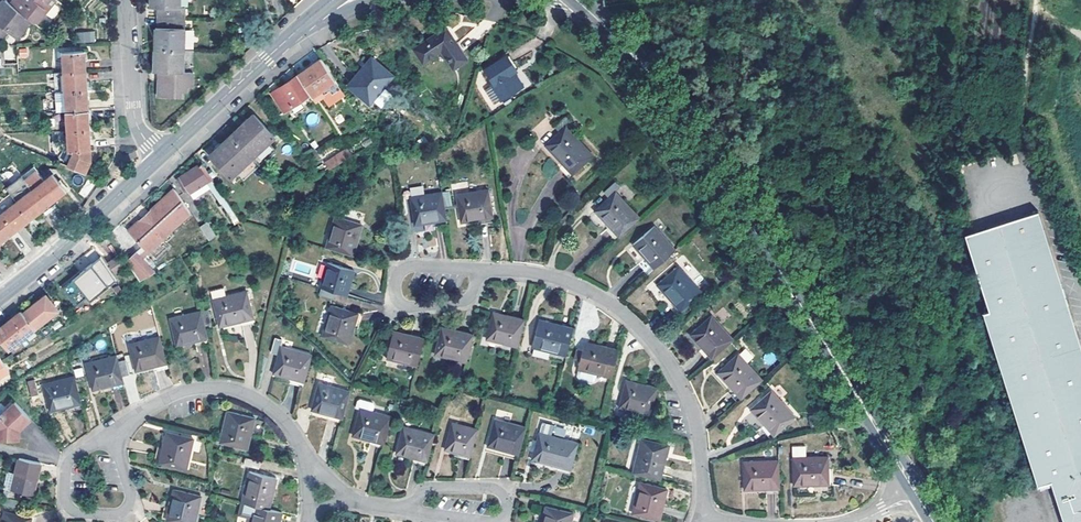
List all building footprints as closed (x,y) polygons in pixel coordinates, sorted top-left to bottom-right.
[(7,0),(2,0),(0,2),(0,3),(0,37),(7,28),(18,37),(32,20),(9,2),(7,0)] [(37,24),(57,0),(11,0),(9,2),(32,20),(37,24)] [(184,0),(154,0),(154,12),(160,12),(160,22),(188,22),(188,13),(183,12),(184,0)] [(187,55),(188,22),(160,22),(160,34),(158,33),(158,40),(158,55),(187,55)] [(444,27),(413,48),(422,62),(440,50),(453,68),(466,59),(444,27)] [(94,31),(75,32),(76,43),(95,42),(94,31)] [(27,48),(17,50),(19,59),(29,57),(27,48)] [(63,53),(64,71),(86,70),(86,59),(85,51),(63,53)] [(187,78),(187,55),(158,55),(157,78),(161,78),(161,102),(185,103),(185,97),(189,97),(190,92),(196,92),(196,78),(187,78)] [(508,56),(506,58),(516,72),(518,70),(508,56)] [(516,72),(506,58),(486,72),(494,84),(492,85),(503,100),(523,86),(514,73),(516,72)] [(371,59),(351,90),(374,106),(394,75),(371,59)] [(306,71),(299,76),(311,95),(315,101),(322,97),(330,108),(347,96),(322,60),(306,71)] [(86,70),(64,71),(54,72),(55,91),(66,90),(87,89),(87,81),(86,70)] [(311,95),(299,76),(279,89),(281,93),(274,98),(284,113),(311,95)] [(57,110),(67,110),(89,108),(88,97),(87,89),(66,90),(66,96),(63,96),(63,98),(56,99),(57,110)] [(67,110),(68,129),(90,128),(89,108),(67,110)] [(231,137),(253,159),(275,140),(253,116),(231,137)] [(560,133),(545,146),(563,166),(568,172),(564,176),(568,180),(593,158),(567,128),(572,124),(567,118),(555,128),(560,133)] [(90,128),(68,129),(69,149),(74,150),(74,151),(68,164),(86,171),(92,159),(90,128)] [(313,170),(317,176),(379,140),(374,134),(345,150),(313,170)] [(253,159),(231,137),(210,157),(231,179),(253,159)] [(1020,162),(1017,151),(1010,153),(1013,164),(1020,162)] [(192,195),(207,185),(211,183),(200,166),(179,180),(187,193),(190,191),(192,195)] [(568,172),(563,166),(559,169),(564,176),(568,172)] [(24,177),(46,206),(66,190),(54,174),(45,180),(36,168),(24,177)] [(17,200),(30,218),(46,206),(24,177),(8,188),(17,200)] [(211,183),(207,185),(235,225),(240,223),(212,182),(211,183)] [(613,244),(638,221),(614,196),(619,191),(613,186),(602,196),(608,201),(603,205),(594,215),(608,230),(613,236),(609,240),(613,244)] [(176,190),(158,207),(130,232),(144,246),(148,251),(190,212),(176,190)] [(461,222),(480,219),(487,219),(487,223),(494,222),(489,190),(457,195),(461,222)] [(450,192),(442,193),(445,207),(452,206),(450,192)] [(414,225),(433,222),(441,221),(441,226),(447,225),(445,207),(442,193),(410,198),(414,225)] [(30,218),(17,200),(2,211),(16,229),(30,218)] [(0,241),(16,229),(2,211),(0,208),(0,241)] [(972,231),(995,307),(985,310),(1039,485),(1052,481),(1065,521),(1080,521),(1080,342),(1040,210),(972,231)] [(334,218),(325,248),(352,256),(361,225),(347,221),(334,218)] [(207,223),(200,227),(209,241),(217,237),(207,223)] [(650,274),(675,251),(653,228),(633,246),(645,260),(651,266),(646,269),(650,274)] [(613,236),(608,230),(604,234),(609,240),(613,236)] [(148,251),(144,246),(137,251),(141,257),(149,252),(148,251)] [(137,251),(125,259),(140,282),(152,275),(141,257),(137,251)] [(117,255),(107,262),(113,271),(123,265),(117,255)] [(99,256),(90,263),(93,266),(101,259),(99,256)] [(78,272),(70,278),(85,295),(92,290),(95,294),(114,279),(101,259),(93,266),(90,263),(90,262),(83,268),(85,270),(80,274),(78,272)] [(651,266),(645,260),(641,263),(646,269),(651,266)] [(326,263),(319,288),(336,293),(345,296),(352,271),(339,267),(326,263)] [(658,286),(672,301),(677,307),(673,311),(678,316),(702,293),(679,267),(658,286)] [(333,301),(336,293),(319,288),(316,296),(333,301)] [(92,290),(85,295),(88,300),(95,294),(92,290)] [(243,292),(212,299),(219,326),(236,322),(244,320),(245,325),(250,324),(243,292)] [(22,314),(34,330),(57,312),(45,296),(22,314)] [(668,305),(673,311),(677,307),(672,301),(668,305)] [(343,311),(330,307),(321,337),(348,346),(353,328),(359,330),(361,324),(355,322),(357,315),(343,311)] [(208,309),(201,311),(205,324),(211,322),(208,309)] [(205,324),(201,311),(170,318),(176,345),(194,340),(201,338),(202,343),(208,342),(207,337),(205,324)] [(0,333),(0,340),(8,350),(34,330),(22,314),(21,312),(3,326),(5,329),(0,333)] [(520,347),(527,320),(496,313),(489,339),(520,347)] [(708,363),(734,341),(713,318),(692,336),(704,349),(709,355),(705,359),(708,363)] [(569,356),(576,329),(542,320),(538,335),(535,347),(569,356)] [(467,364),(474,337),(443,329),(439,341),(436,355),(467,364)] [(418,367),(425,341),(394,333),(391,345),(387,359),(418,367)] [(167,366),(159,335),(127,344),(135,370),(153,365),(160,363),(161,368),(167,366)] [(301,388),(309,356),(275,346),(277,340),(269,338),(265,353),(273,355),(269,374),(288,379),(296,381),(295,386),(301,388)] [(586,355),(583,365),(582,372),(583,372),(581,379),(583,382),(596,385),(600,383),(601,377),(615,381),(622,354),(588,346),(586,355)] [(709,355),(704,349),(699,353),(705,359),(709,355)] [(583,365),(586,355),(580,354),(577,364),(583,365)] [(74,379),(88,375),(93,391),(110,386),(118,384),(119,388),(124,387),(121,376),(117,362),(115,356),(85,365),(82,356),(69,360),(73,376),(74,379)] [(736,405),(761,383),(738,357),(717,375),(731,391),(737,398),(732,401),(736,405)] [(3,364),(0,359),(0,378),(9,372),(3,364)] [(117,362),(121,376),(128,375),(124,360),(117,362)] [(74,379),(73,376),(42,385),(49,412),(68,407),(76,405),(77,409),(81,408),(74,379)] [(38,395),(34,380),(26,382),(31,397),(38,395)] [(310,410),(328,415),(336,417),(335,422),(341,424),(349,391),(317,383),(310,410)] [(653,419),(660,392),(633,384),(630,383),(623,410),(653,419)] [(726,395),(732,401),(737,398),(731,391),(726,395)] [(750,413),(763,429),(769,435),(764,438),(768,443),(793,421),(770,395),(750,413)] [(353,435),(369,440),(376,442),(375,447),(381,449),(390,417),(372,412),(374,404),(372,402),(360,398),(357,400),(355,407),(359,408),(353,435)] [(15,401),(0,415),(0,438),(20,438),(20,428),(18,427),(20,425),(23,422),(24,424),(31,417),(15,401)] [(255,419),(227,412),(220,444),(247,450),(250,437),(255,419)] [(255,419),(250,437),(261,440),(265,422),(255,419)] [(486,449),(503,454),(511,457),(509,462),(515,464),(525,431),(494,422),(490,434),(486,449)] [(469,458),(476,432),(450,424),(443,451),(455,454),(454,460),(459,461),(460,456),(469,458)] [(395,454),(411,459),(418,462),(416,467),(423,469),(433,437),(403,428),(395,454)] [(764,438),(769,435),(763,429),(759,432),(764,438)] [(166,434),(161,450),(158,459),(153,457),(151,463),(182,473),(192,443),(166,434)] [(531,461),(555,468),(554,474),(559,475),(561,470),(569,472),(577,446),(538,435),(531,461)] [(645,441),(636,476),(663,482),(669,455),(671,448),(645,441)] [(805,450),(792,451),(794,490),(829,488),(827,461),(806,462),(805,450)] [(511,457),(503,454),(501,460),(509,462),(511,457)] [(459,461),(467,464),(469,458),(460,456),(459,461)] [(32,495),(38,463),(15,458),(10,491),(32,495)] [(261,462),(246,459),(244,466),(259,470),(261,462)] [(409,465),(416,467),(418,462),(411,459),(409,465)] [(780,497),(778,465),(742,467),(744,495),(766,494),(774,493),(774,498),(780,497)] [(567,478),(569,472),(561,470),(559,475),(567,478)] [(255,507),(271,511),(277,480),(250,474),(243,505),(255,507)] [(639,487),(632,517),(652,521),(659,521),(666,493),(639,487)] [(168,509),(167,517),(162,516),(161,521),(195,521),(199,496),(171,492),(168,509)] [(16,500),(0,496),(0,498),(0,505),(14,508),(16,500)] [(255,507),(251,521),(280,521),(282,513),(271,511),(255,507)] [(549,510),(545,521),(574,521),(575,518),(549,510)] [(3,513),(1,521),(29,521),(30,519),(3,513)]
